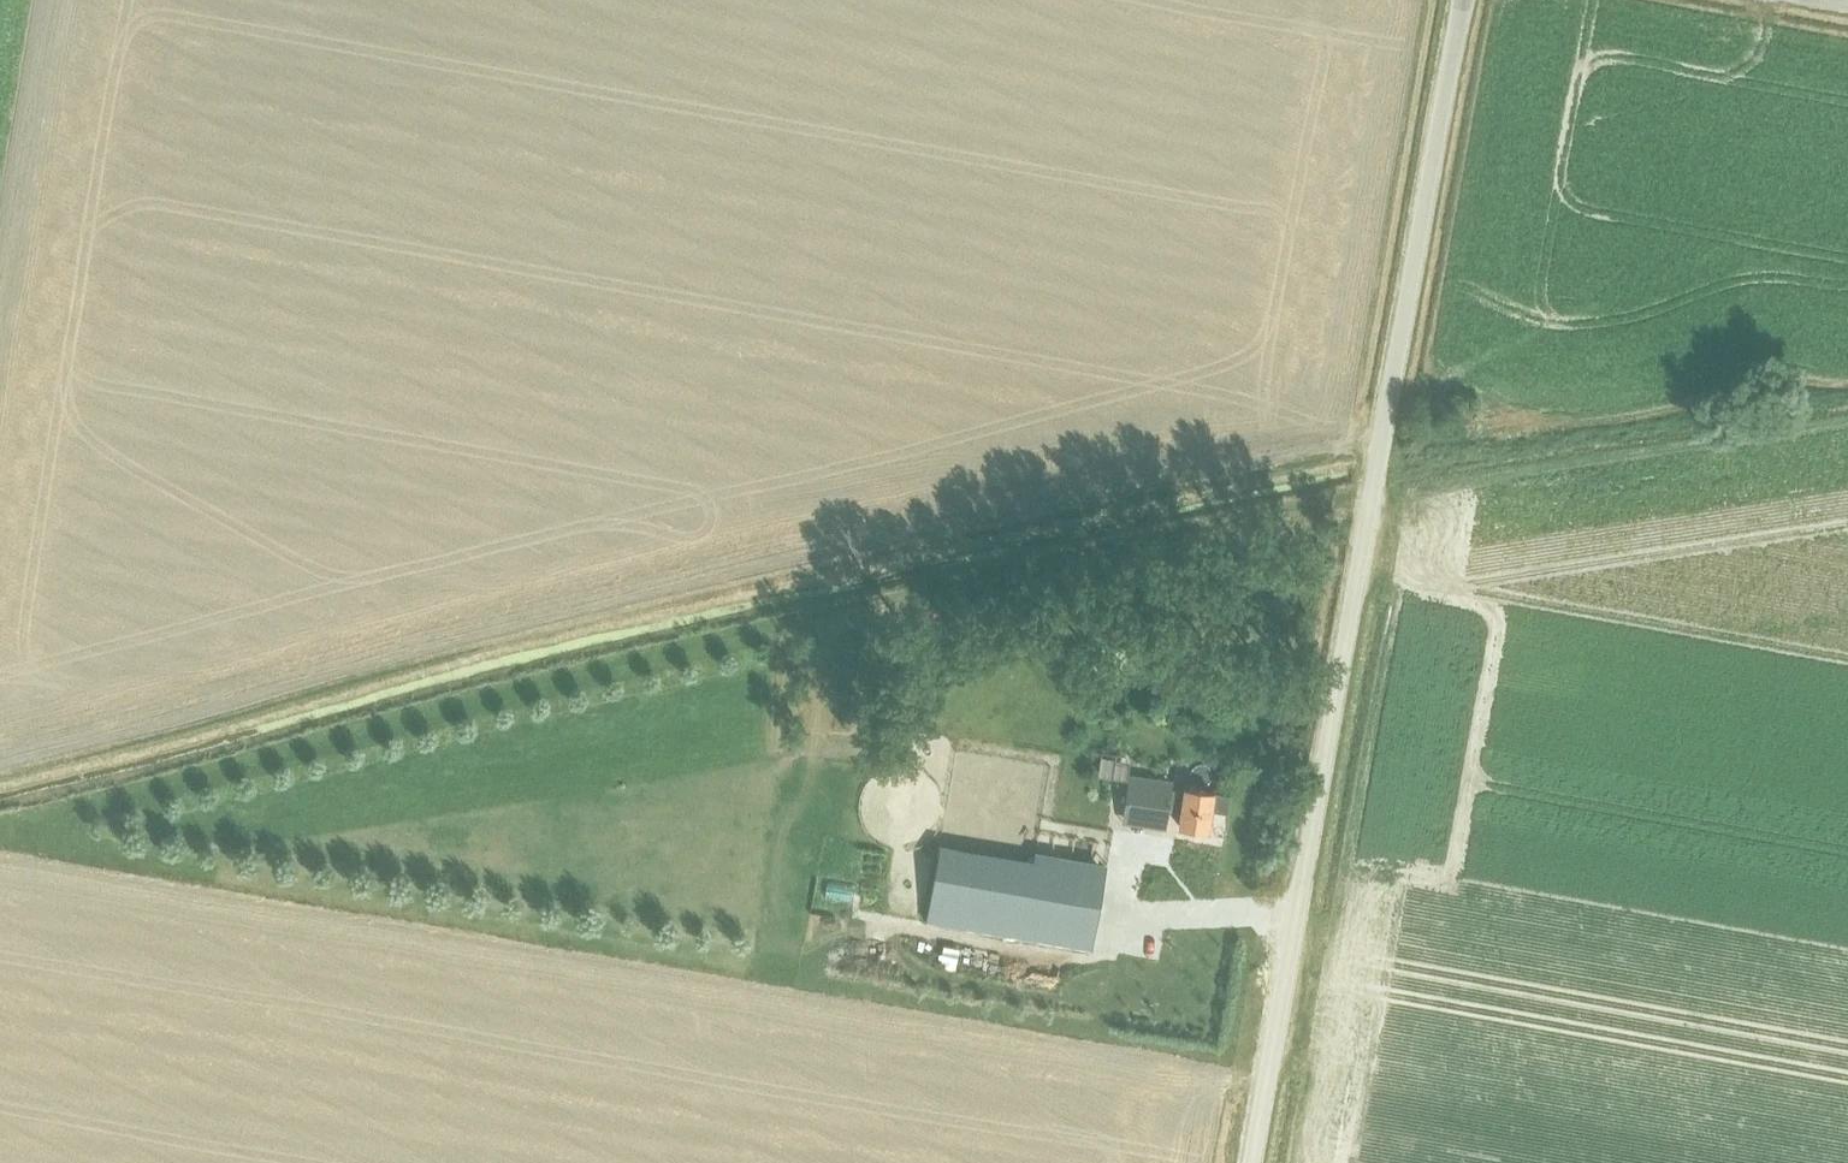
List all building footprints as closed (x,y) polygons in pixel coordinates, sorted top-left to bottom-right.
[(1128,778),(1122,816),(1165,822),(1167,809),(1180,811),(1178,824),(1207,829),(1210,810),(1227,812),(1229,793),(1184,787),(1183,789),(1183,790),(1171,788),(1171,785),(1128,778)] [(1091,948),(1104,872),(1032,859),(938,842),(925,918),(1019,935),(1091,948)]
